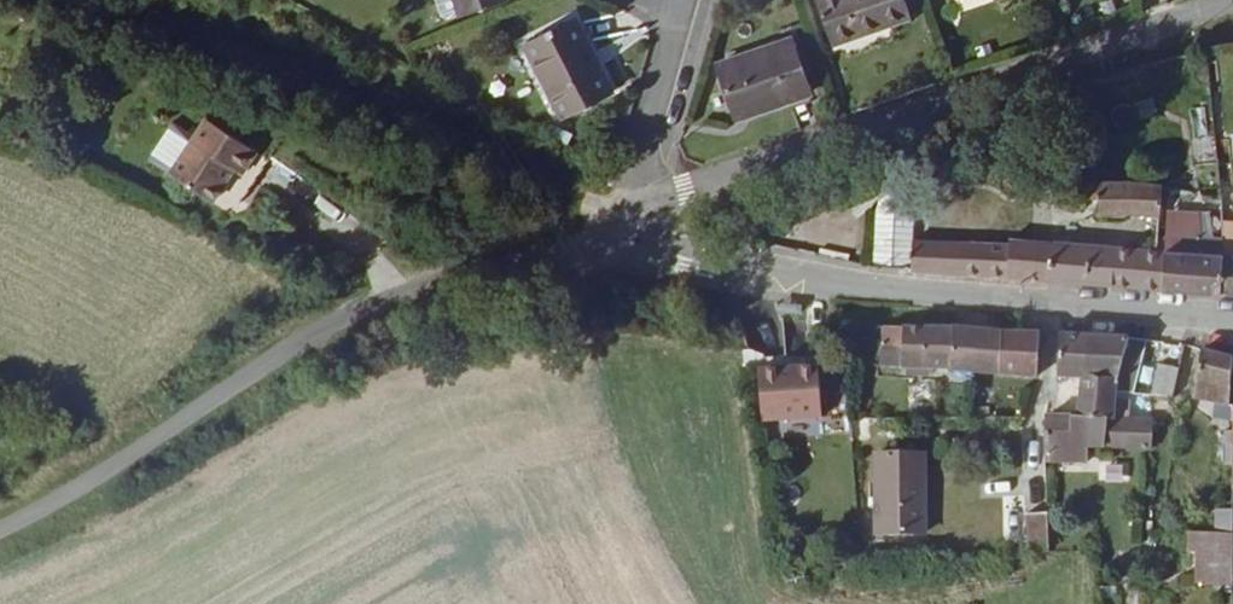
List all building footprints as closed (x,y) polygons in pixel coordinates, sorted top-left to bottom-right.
[(811,48),(888,21),(880,0),(794,0),(811,48)] [(586,89),(553,17),(533,25),(530,21),(519,26),(521,31),(500,40),(534,113),(586,89)] [(768,43),(693,72),(712,122),(787,94),(768,43)] [(249,114),(186,89),(173,120),(146,108),(130,149),(222,183),(249,114)] [(1164,202),(1099,195),(1095,182),(1087,185),(1089,195),(1085,196),(1083,213),(1098,212),(1099,227),(1160,236),(1164,202)] [(876,268),(911,268),(911,222),(877,221),(876,268)] [(1222,263),(1232,263),(1232,229),(1220,228),(1221,247),(1222,263)] [(1161,297),(1219,301),(1222,263),(1218,263),(1214,247),(1166,245),(1164,261),(1161,297)] [(911,277),(1161,297),(1164,261),(1157,261),(1010,252),(1009,258),(914,248),(911,277)] [(1219,301),(1232,302),(1232,263),(1222,263),(1219,301)] [(952,338),(919,335),(885,336),(883,375),(949,380),(952,338)] [(845,337),(846,350),(858,350),(858,336),(845,337)] [(1002,385),(1002,342),(952,338),(949,380),(966,382),(1002,385)] [(1035,386),(1036,362),(1036,345),(1017,344),(1002,342),(1002,385),(1035,386)] [(1059,345),(1057,387),(1082,388),(1087,388),(1087,347),(1059,345)] [(1087,388),(1118,389),(1117,397),(1139,401),(1146,351),(1087,347),(1087,388)] [(1217,410),(1216,416),(1232,418),(1232,412),(1231,412),(1232,371),(1232,367),(1218,363),(1201,359),(1196,408),(1217,410)] [(819,373),(756,375),(758,428),(822,425),(819,373)] [(1160,377),(1157,403),(1174,405),(1178,379),(1160,377)] [(1082,388),(1081,426),(1116,429),(1117,406),(1117,397),(1118,389),(1087,388),(1082,388)] [(1130,429),(1129,407),(1117,406),(1116,429),(1130,429)] [(1050,457),(1089,458),(1114,459),(1116,429),(1081,426),(1047,426),(1048,457),(1050,457)] [(1116,429),(1114,459),(1142,460),(1143,431),(1130,429),(1116,429)] [(1225,437),(1225,450),(1232,451),(1232,438),(1225,437)] [(1050,469),(1088,471),(1089,458),(1050,457),(1050,469)] [(925,546),(924,466),(877,465),(877,547),(925,546)] [(1232,515),(1216,515),(1215,537),(1220,537),(1232,536),(1232,515)] [(1032,519),(1033,557),(1051,556),(1050,518),(1032,519)] [(1191,552),(1219,551),(1220,537),(1215,537),(1189,538),(1191,552)]
